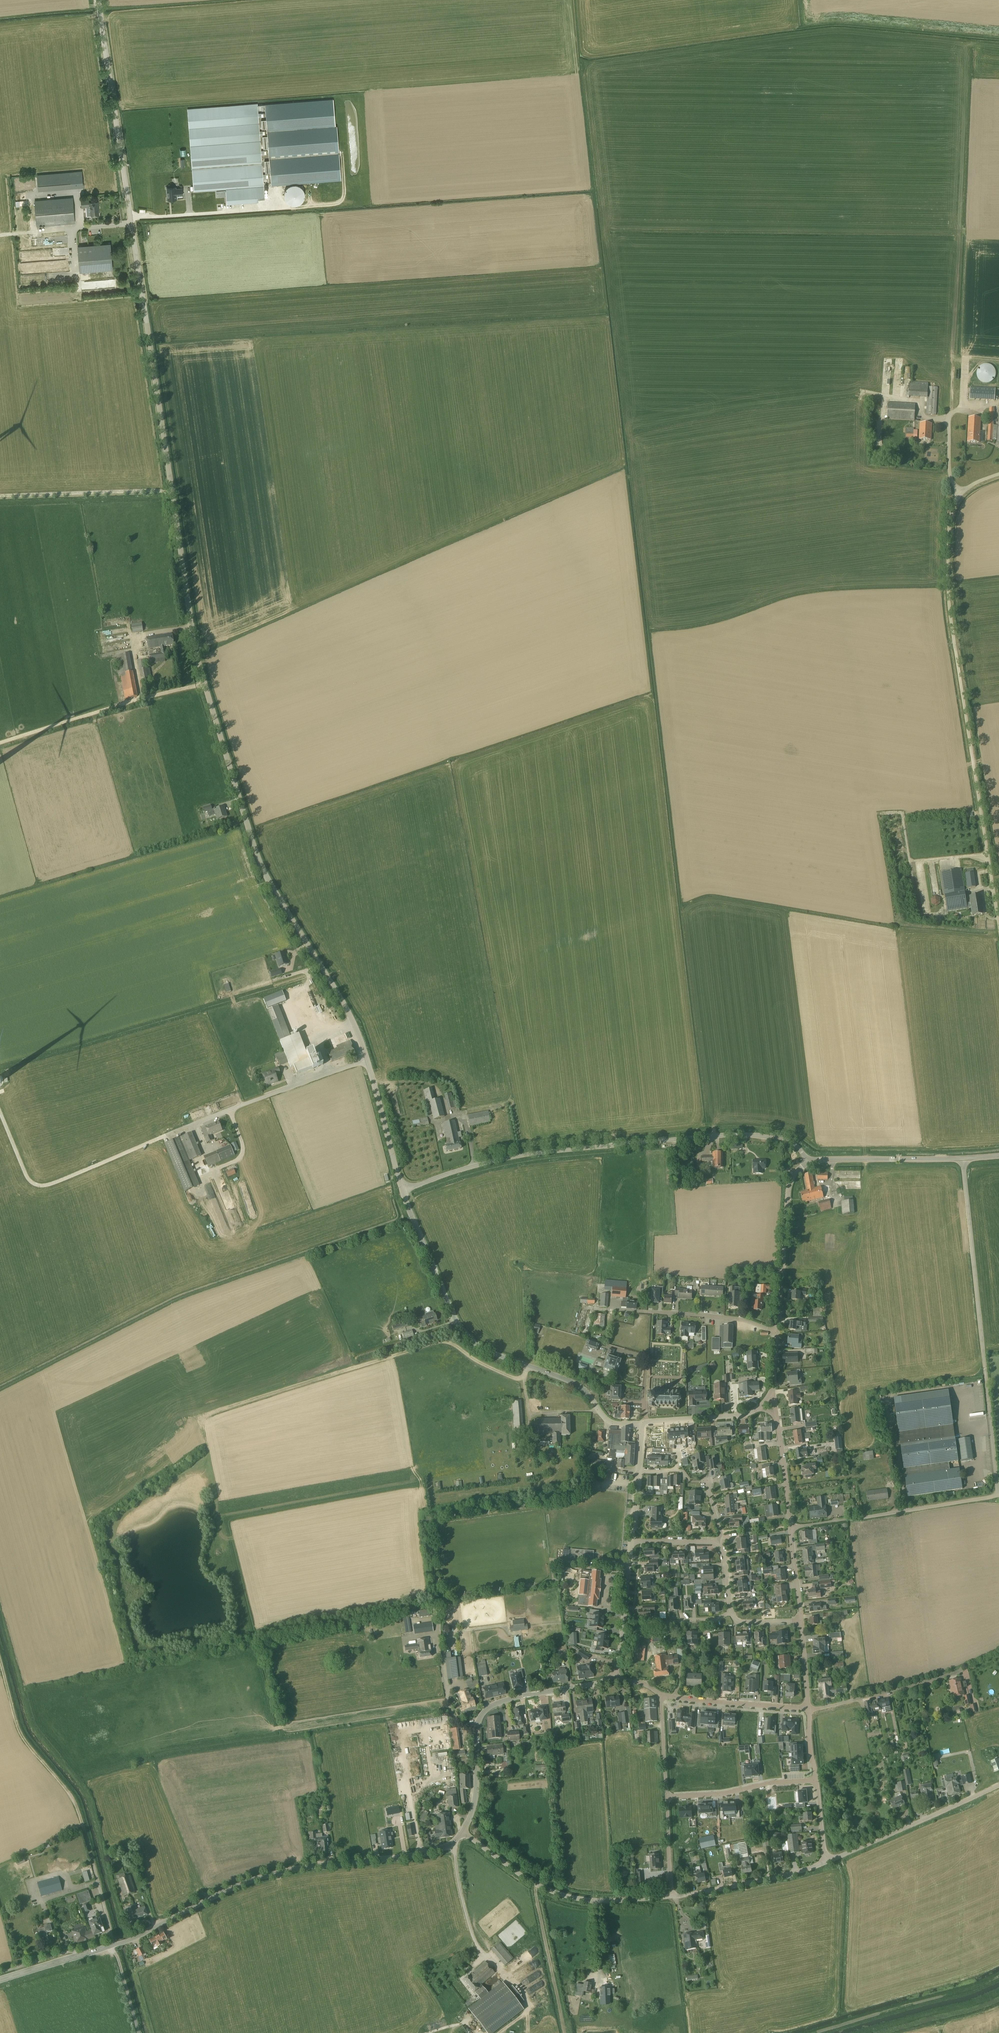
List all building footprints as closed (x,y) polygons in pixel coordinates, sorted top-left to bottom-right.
[(269,159),(271,183),(305,181),(304,182),(343,179),(341,153),(284,157),(283,148),(287,144),(278,139),(277,131),(279,131),(280,137),(289,118),(302,117),(296,115),(299,112),(311,111),(326,125),(337,125),(335,99),(266,103),(267,111),(260,108),(261,117),(263,116),(264,126),(275,131),(270,136),(271,159),(269,159)] [(257,104),(187,109),(193,191),(226,189),(227,203),(258,201),(258,198),(264,198),(257,104)] [(82,172),(37,175),(39,187),(84,184),(82,172)] [(285,192),(284,194),(284,197),(285,199),(287,202),(289,203),(292,204),(294,205),(297,205),(299,204),(302,202),(303,200),(304,197),(305,195),(304,192),(303,190),(302,188),(300,186),(297,185),(295,184),(292,185),(290,186),(287,187),(286,189),(285,192)] [(177,189),(177,187),(167,188),(168,200),(177,200),(177,196),(183,196),(183,188),(177,189)] [(75,223),(73,198),(35,201),(37,226),(75,223)] [(89,198),(81,199),(81,208),(90,207),(89,198)] [(98,202),(90,202),(91,215),(99,215),(98,202)] [(78,247),(80,272),(112,269),(110,244),(78,247)] [(977,371),(977,374),(977,376),(978,379),(980,381),(982,382),(984,383),(987,383),(989,383),(992,382),(994,380),(995,377),(996,375),(996,372),(995,370),(994,368),(992,366),(989,365),(987,364),(984,364),(982,365),(980,367),(978,369),(977,371)] [(909,398),(927,399),(926,415),(936,415),(938,388),(928,387),(928,383),(909,382),(909,398)] [(970,387),(970,400),(995,401),(995,389),(970,387)] [(915,404),(888,403),(887,420),(914,421),(915,404)] [(994,412),(994,409),(989,408),(988,421),(987,421),(986,424),(988,424),(987,441),(992,442),(992,440),(997,441),(996,444),(998,444),(998,410),(998,425),(993,425),(994,412)] [(979,443),(981,418),(969,418),(967,442),(979,443)] [(920,423),(919,440),(931,440),(932,424),(920,423)] [(914,428),(906,428),(905,435),(907,435),(906,437),(913,437),(914,428)] [(142,623),(131,624),(133,633),(143,631),(142,623)] [(166,658),(165,647),(174,645),(172,634),(147,638),(148,649),(160,648),(161,653),(149,655),(151,664),(165,662),(165,658),(166,658)] [(118,675),(120,675),(125,699),(138,697),(133,672),(129,653),(114,656),(118,675)] [(150,668),(146,669),(145,660),(137,662),(141,683),(152,681),(150,668)] [(214,810),(217,820),(227,817),(225,812),(224,813),(222,807),(214,810)] [(944,895),(945,895),(965,891),(962,874),(962,869),(940,872),(944,895)] [(975,880),(967,881),(967,889),(976,887),(975,880)] [(947,912),(948,912),(968,909),(967,909),(967,908),(967,903),(965,893),(965,891),(945,895),(945,897),(947,912)] [(970,903),(967,903),(967,908),(971,908),(972,916),(984,914),(981,895),(970,896),(970,903)] [(930,897),(931,905),(940,904),(939,896),(930,897)] [(284,952),(275,955),(279,966),(287,964),(284,952)] [(288,990),(294,993),(297,987),(290,984),(288,990)] [(299,1034),(289,1038),(277,1005),(267,1009),(280,1041),(284,1050),(274,1055),(280,1066),(288,1062),(290,1068),(293,1067),(297,1074),(312,1069),(313,1069),(319,1067),(316,1058),(310,1060),(299,1034)] [(334,1047),(335,1050),(327,1053),(331,1062),(346,1056),(355,1053),(350,1040),(341,1044),(336,1032),(328,1035),(334,1047)] [(279,1072),(278,1069),(263,1075),(266,1085),(271,1083),(270,1082),(277,1080),(274,1074),(279,1072)] [(0,1076),(0,1083),(12,1081),(11,1075),(0,1076)] [(440,1099),(435,1100),(432,1088),(423,1090),(427,1102),(429,1102),(433,1120),(444,1117),(440,1099)] [(453,1100),(451,1092),(450,1091),(444,1092),(448,1109),(457,1107),(455,1099),(453,1100)] [(470,1126),(490,1122),(488,1111),(468,1115),(470,1126)] [(414,1128),(429,1124),(427,1118),(412,1121),(414,1128)] [(213,1140),(211,1135),(222,1130),(218,1121),(201,1128),(207,1143),(213,1140)] [(461,1149),(459,1143),(460,1143),(459,1138),(462,1137),(461,1132),(457,1133),(455,1121),(443,1123),(447,1146),(445,1146),(446,1152),(461,1149)] [(200,1185),(190,1161),(201,1156),(192,1132),(179,1138),(179,1137),(164,1144),(174,1167),(184,1192),(200,1185)] [(208,1167),(235,1155),(230,1145),(204,1157),(208,1167)] [(713,1153),(713,1156),(702,1156),(702,1162),(709,1162),(709,1166),(713,1166),(713,1168),(723,1168),(723,1161),(723,1152),(713,1153)] [(755,1160),(755,1168),(756,1168),(756,1174),(762,1174),(762,1168),(766,1168),(766,1161),(755,1160)] [(226,1172),(228,1177),(236,1174),(234,1169),(226,1172)] [(805,1192),(800,1193),(802,1201),(805,1201),(806,1202),(824,1198),(821,1187),(814,1188),(812,1173),(805,1174),(807,1190),(804,1191),(805,1192)] [(818,1202),(820,1211),(832,1209),(829,1199),(818,1202)] [(841,1201),(842,1214),(855,1213),(854,1200),(841,1201)] [(627,1298),(625,1298),(626,1288),(627,1282),(605,1280),(604,1290),(611,1291),(611,1297),(623,1298),(623,1301),(621,1301),(621,1307),(626,1307),(626,1309),(631,1309),(636,1309),(636,1302),(627,1301),(627,1298)] [(756,1285),(756,1293),(766,1294),(767,1285),(756,1285)] [(708,1296),(709,1286),(701,1286),(701,1295),(708,1296)] [(652,1299),(652,1302),(654,1302),(654,1303),(659,1303),(659,1295),(662,1295),(663,1287),(657,1287),(657,1290),(652,1290),(652,1295),(651,1294),(651,1299),(652,1299)] [(681,1288),(675,1288),(675,1290),(675,1298),(679,1299),(684,1299),(684,1298),(692,1298),(692,1291),(692,1287),(687,1287),(687,1290),(680,1290),(681,1288)] [(734,1287),(734,1292),(730,1292),(730,1307),(739,1307),(739,1293),(739,1287),(734,1287)] [(801,1289),(800,1292),(792,1291),(792,1300),(795,1300),(795,1301),(800,1302),(800,1295),(806,1295),(809,1295),(809,1290),(807,1290),(801,1289)] [(668,1293),(668,1297),(664,1296),(664,1304),(671,1304),(672,1297),(672,1292),(669,1292),(669,1293),(668,1293)] [(600,1293),(599,1307),(607,1307),(608,1294),(600,1293)] [(763,1296),(758,1295),(757,1301),(755,1301),(754,1310),(761,1310),(761,1306),(762,1306),(763,1296)] [(420,1318),(421,1322),(424,1321),(426,1325),(432,1323),(432,1322),(437,1320),(435,1314),(425,1317),(424,1316),(420,1318)] [(593,1327),(604,1328),(605,1315),(594,1314),(593,1327)] [(796,1319),(796,1322),(790,1322),(789,1330),(796,1330),(804,1330),(804,1326),(805,1327),(806,1320),(796,1319)] [(671,1329),(666,1329),(666,1322),(658,1322),(658,1329),(657,1329),(657,1334),(670,1335),(671,1329)] [(539,1334),(541,1325),(536,1323),(533,1332),(539,1334)] [(682,1323),(682,1328),(681,1328),(681,1331),(682,1331),(681,1334),(682,1334),(682,1337),(688,1337),(688,1333),(689,1324),(687,1324),(687,1323),(682,1323)] [(720,1326),(720,1338),(712,1338),(712,1350),(719,1351),(719,1348),(732,1348),(733,1344),(733,1326),(724,1325),(724,1326),(720,1326)] [(404,1339),(414,1336),(412,1330),(402,1333),(404,1339)] [(798,1341),(799,1336),(789,1335),(788,1344),(792,1344),(792,1347),(801,1348),(802,1342),(798,1341)] [(585,1347),(597,1351),(599,1344),(588,1340),(585,1347)] [(609,1349),(606,1356),(607,1356),(603,1369),(610,1371),(608,1375),(614,1377),(616,1373),(616,1374),(620,1360),(612,1358),(614,1350),(609,1349)] [(748,1369),(758,1368),(757,1352),(747,1352),(748,1369)] [(797,1353),(783,1354),(783,1363),(798,1363),(797,1353)] [(587,1367),(579,1364),(578,1369),(586,1372),(587,1367)] [(795,1370),(795,1373),(787,1373),(788,1382),(790,1382),(791,1385),(801,1384),(801,1378),(800,1370),(795,1370)] [(752,1383),(752,1382),(743,1383),(744,1394),(740,1394),(740,1397),(752,1396),(752,1391),(759,1390),(759,1383),(752,1383)] [(725,1394),(725,1384),(715,1384),(716,1395),(715,1395),(715,1400),(722,1399),(722,1403),(726,1403),(726,1394),(725,1394)] [(610,1386),(610,1391),(608,1391),(608,1395),(610,1396),(610,1400),(620,1401),(620,1387),(610,1386)] [(701,1387),(701,1391),(689,1392),(690,1406),(696,1406),(696,1401),(706,1401),(706,1391),(705,1391),(705,1387),(701,1387)] [(651,1395),(649,1394),(648,1401),(649,1401),(649,1407),(655,1407),(655,1405),(675,1406),(675,1408),(674,1408),(673,1408),(673,1410),(674,1410),(675,1410),(676,1410),(676,1409),(679,1409),(679,1402),(681,1400),(681,1398),(680,1396),(680,1392),(655,1391),(654,1390),(653,1390),(651,1391),(651,1395)] [(797,1394),(797,1391),(788,1392),(789,1398),(790,1398),(790,1405),(797,1404),(797,1398),(801,1398),(800,1394),(797,1394)] [(955,1437),(945,1439),(944,1426),(953,1425),(948,1391),(894,1398),(905,1476),(908,1497),(963,1489),(962,1485),(965,1485),(965,1481),(961,1481),(960,1468),(950,1470),(948,1462),(959,1461),(955,1437)] [(514,1436),(515,1436),(515,1444),(521,1444),(520,1435),(524,1435),(521,1400),(512,1401),(514,1436)] [(629,1407),(621,1407),(618,1407),(617,1412),(614,1412),(614,1418),(620,1418),(620,1419),(629,1420),(629,1407)] [(799,1409),(790,1409),(792,1424),(801,1423),(801,1421),(803,1421),(802,1409),(799,1409)] [(988,1419),(987,1412),(973,1414),(974,1421),(988,1419)] [(561,1417),(561,1418),(534,1419),(535,1434),(551,1434),(552,1444),(557,1444),(557,1447),(560,1447),(560,1444),(561,1444),(560,1433),(561,1433),(561,1435),(570,1435),(569,1416),(561,1417)] [(761,1425),(761,1432),(758,1432),(758,1442),(770,1441),(770,1432),(772,1432),(771,1424),(761,1425)] [(687,1427),(687,1437),(687,1438),(693,1437),(693,1441),(697,1441),(696,1435),(693,1435),(693,1426),(687,1427)] [(739,1427),(739,1434),(750,1434),(749,1426),(739,1427)] [(651,1434),(652,1447),(663,1447),(662,1434),(663,1434),(663,1427),(649,1427),(649,1434),(651,1434)] [(718,1428),(718,1431),(714,1432),(715,1447),(729,1442),(728,1436),(732,1436),(732,1427),(718,1428)] [(697,1429),(698,1438),(711,1438),(711,1428),(697,1429)] [(608,1430),(608,1438),(607,1449),(610,1449),(610,1453),(609,1453),(609,1457),(616,1457),(616,1458),(619,1458),(618,1460),(617,1460),(617,1468),(623,1469),(623,1466),(633,1466),(635,1443),(628,1442),(629,1429),(621,1429),(621,1431),(608,1430)] [(837,1453),(843,1452),(841,1437),(835,1438),(836,1450),(837,1450),(837,1453)] [(767,1461),(765,1447),(757,1449),(759,1462),(767,1461)] [(811,1448),(807,1449),(807,1448),(801,1449),(796,1449),(797,1459),(802,1458),(808,1458),(807,1453),(808,1453),(808,1452),(811,1451),(811,1448)] [(874,1459),(873,1451),(859,1453),(859,1459),(864,1458),(865,1464),(870,1463),(869,1460),(874,1459)] [(696,1454),(697,1461),(693,1462),(695,1472),(702,1471),(701,1463),(705,1462),(703,1453),(696,1454)] [(713,1460),(710,1460),(709,1456),(706,1457),(706,1461),(709,1461),(711,1470),(718,1469),(722,1468),(721,1463),(717,1464),(717,1460),(718,1460),(717,1455),(713,1456),(713,1460)] [(651,1457),(648,1457),(648,1465),(668,1466),(667,1462),(661,1462),(661,1458),(657,1457),(658,1457),(651,1457)] [(604,1461),(591,1460),(590,1470),(603,1472),(604,1461)] [(773,1468),(771,1468),(770,1464),(762,1465),(763,1477),(774,1476),(773,1468)] [(802,1468),(802,1472),(802,1473),(802,1475),(803,1476),(803,1477),(806,1476),(806,1479),(812,1478),(811,1475),(814,1475),(813,1470),(817,1470),(816,1464),(807,1465),(808,1467),(802,1468)] [(723,1477),(723,1481),(720,1482),(722,1490),(730,1489),(729,1488),(733,1488),(734,1487),(733,1484),(732,1483),(729,1484),(728,1482),(731,1482),(730,1476),(723,1477)] [(660,1477),(654,1477),(654,1487),(660,1487),(660,1495),(664,1495),(664,1491),(664,1487),(660,1487),(660,1477)] [(664,1487),(664,1491),(667,1491),(667,1487),(674,1487),(674,1486),(674,1477),(667,1477),(667,1487),(664,1487)] [(884,1482),(885,1489),(866,1491),(867,1502),(889,1499),(887,1489),(895,1487),(894,1481),(884,1482)] [(761,1487),(752,1488),(745,1490),(745,1495),(753,1493),(753,1496),(762,1495),(761,1487)] [(775,1492),(775,1487),(766,1489),(767,1500),(775,1499),(774,1493),(775,1492)] [(690,1492),(690,1504),(701,1504),(701,1492),(690,1492)] [(818,1497),(819,1506),(809,1508),(810,1519),(827,1517),(826,1505),(827,1505),(827,1498),(830,1498),(831,1506),(839,1505),(853,1503),(852,1499),(850,1499),(849,1494),(843,1495),(843,1494),(818,1497)] [(777,1509),(777,1505),(768,1506),(769,1517),(777,1516),(776,1509),(777,1509)] [(665,1523),(662,1523),(662,1519),(661,1519),(661,1509),(653,1509),(652,1518),(651,1518),(651,1524),(650,1524),(650,1527),(651,1527),(651,1528),(652,1528),(652,1529),(653,1529),(656,1530),(656,1529),(656,1528),(662,1528),(665,1528),(666,1527),(666,1524),(665,1523)] [(706,1527),(706,1520),(700,1520),(700,1516),(693,1516),(693,1523),(695,1523),(695,1527),(706,1527)] [(733,1517),(733,1520),(730,1520),(730,1527),(740,1526),(739,1523),(743,1522),(742,1516),(733,1517)] [(812,1530),(808,1531),(801,1531),(802,1541),(809,1541),(809,1540),(813,1540),(812,1530)] [(739,1535),(740,1539),(737,1539),(737,1545),(748,1544),(747,1535),(739,1535)] [(774,1537),(770,1537),(772,1546),(782,1544),(780,1536),(774,1537)] [(749,1553),(748,1544),(737,1545),(738,1550),(741,1550),(741,1553),(749,1553)] [(592,1551),(586,1550),(570,1549),(570,1550),(563,1550),(562,1558),(575,1559),(575,1555),(585,1556),(585,1561),(593,1561),(594,1551),(592,1551)] [(654,1549),(644,1550),(645,1556),(650,1556),(652,1556),(652,1559),(659,1558),(659,1553),(655,1553),(654,1549)] [(803,1561),(804,1562),(805,1564),(813,1563),(812,1549),(803,1550),(804,1558),(803,1559),(803,1561)] [(688,1560),(685,1560),(685,1551),(678,1552),(679,1560),(682,1560),(682,1564),(686,1564),(686,1567),(688,1567),(688,1564),(688,1560)] [(702,1551),(695,1551),(696,1558),(700,1557),(700,1561),(709,1560),(709,1554),(704,1554),(703,1554),(702,1554),(702,1551)] [(673,1552),(673,1560),(670,1561),(670,1564),(676,1564),(676,1560),(679,1560),(678,1552),(673,1552)] [(784,1562),(783,1552),(775,1553),(776,1563),(784,1562)] [(738,1557),(738,1561),(736,1561),(736,1567),(749,1566),(748,1560),(746,1560),(746,1556),(738,1557)] [(646,1573),(655,1572),(654,1568),(659,1567),(658,1560),(649,1561),(650,1565),(645,1566),(646,1573)] [(697,1564),(692,1565),(692,1568),(697,1568),(701,1567),(701,1569),(701,1570),(704,1570),(704,1574),(713,1573),(713,1569),(713,1567),(704,1567),(703,1564),(697,1564)] [(749,1566),(736,1567),(737,1572),(739,1572),(740,1576),(748,1575),(748,1571),(749,1571),(749,1566)] [(785,1569),(777,1570),(777,1566),(771,1567),(763,1567),(764,1574),(772,1574),(772,1575),(777,1574),(777,1581),(784,1580),(784,1574),(785,1574),(785,1569)] [(805,1568),(806,1576),(810,1576),(810,1577),(817,1576),(816,1571),(820,1571),(819,1566),(809,1567),(809,1568),(805,1568)] [(592,1571),(582,1570),(581,1580),(580,1580),(578,1595),(579,1595),(578,1605),(588,1606),(588,1607),(596,1607),(597,1600),(598,1600),(599,1592),(600,1592),(600,1588),(600,1587),(601,1580),(599,1579),(600,1572),(592,1571)] [(651,1581),(653,1580),(653,1576),(645,1576),(645,1579),(641,1580),(642,1588),(647,1588),(647,1590),(656,1589),(656,1584),(651,1585),(651,1581)] [(738,1582),(738,1588),(751,1587),(752,1586),(751,1581),(748,1581),(747,1581),(744,1581),(744,1578),(738,1578),(738,1582)] [(821,1589),(831,1588),(830,1580),(820,1581),(821,1589)] [(812,1583),(813,1590),(808,1590),(809,1598),(812,1597),(812,1598),(818,1598),(821,1597),(820,1592),(818,1592),(817,1586),(818,1585),(818,1582),(812,1583)] [(718,1587),(713,1587),(713,1584),(704,1585),(704,1591),(705,1591),(705,1595),(718,1594),(718,1587)] [(777,1603),(787,1602),(786,1594),(787,1594),(786,1586),(775,1587),(777,1603)] [(751,1592),(751,1587),(738,1588),(739,1594),(740,1594),(740,1597),(745,1597),(745,1593),(748,1593),(748,1592),(751,1592)] [(646,1594),(642,1594),(643,1600),(652,1600),(651,1597),(654,1596),(654,1591),(646,1591),(646,1594)] [(685,1609),(693,1609),(692,1604),(695,1603),(695,1596),(688,1596),(689,1600),(685,1600),(685,1609)] [(744,1602),(743,1602),(743,1609),(754,1608),(753,1604),(756,1604),(755,1598),(749,1599),(749,1601),(749,1602),(747,1602),(744,1602)] [(677,1600),(676,1600),(670,1601),(670,1605),(668,1605),(668,1609),(669,1609),(670,1609),(670,1610),(678,1610),(677,1600)] [(716,1613),(717,1612),(719,1612),(719,1603),(711,1604),(711,1601),(704,1601),(705,1608),(709,1608),(709,1612),(714,1612),(714,1613),(716,1613)] [(821,1603),(809,1605),(810,1612),(822,1610),(821,1603)] [(651,1612),(655,1612),(655,1606),(646,1606),(647,1610),(643,1610),(639,1610),(639,1618),(651,1617),(651,1612)] [(592,1620),(603,1622),(604,1614),(599,1614),(599,1611),(590,1610),(589,1613),(593,1613),(592,1620)] [(403,1618),(405,1627),(407,1627),(408,1633),(411,1632),(409,1619),(413,1619),(413,1616),(409,1617),(403,1618)] [(510,1632),(528,1630),(527,1624),(524,1625),(523,1619),(512,1620),(513,1626),(510,1627),(510,1632)] [(602,1629),(603,1622),(592,1620),(592,1627),(588,1626),(588,1630),(597,1631),(597,1628),(602,1629)] [(413,1625),(414,1635),(433,1632),(432,1622),(413,1625)] [(652,1639),(661,1639),(661,1631),(654,1631),(654,1629),(650,1629),(650,1631),(644,1631),(644,1637),(652,1637),(652,1639)] [(604,1632),(597,1631),(596,1634),(599,1635),(598,1641),(609,1642),(609,1639),(609,1636),(604,1635),(604,1632)] [(694,1646),(695,1644),(698,1644),(697,1632),(687,1633),(687,1645),(690,1645),(690,1646),(694,1646)] [(766,1646),(766,1638),(763,1638),(763,1632),(755,1633),(755,1643),(760,1643),(760,1646),(766,1646)] [(777,1633),(770,1634),(771,1640),(777,1639),(777,1644),(780,1644),(780,1645),(785,1645),(785,1644),(788,1643),(787,1639),(788,1639),(787,1636),(787,1632),(777,1632),(777,1633)] [(727,1647),(727,1646),(730,1645),(729,1633),(719,1633),(719,1646),(722,1646),(723,1647),(727,1647)] [(736,1633),(736,1640),(733,1640),(734,1646),(737,1645),(737,1643),(742,1642),(742,1633),(736,1633)] [(748,1633),(742,1633),(742,1642),(746,1642),(746,1645),(751,1645),(751,1638),(748,1638),(748,1633)] [(431,1656),(431,1651),(430,1645),(429,1638),(417,1640),(417,1644),(405,1646),(405,1651),(418,1649),(418,1652),(419,1653),(420,1658),(431,1656)] [(814,1647),(826,1646),(825,1639),(814,1639),(815,1647),(814,1647)] [(598,1641),(597,1647),(595,1647),(594,1651),(602,1652),(602,1648),(607,1649),(608,1646),(609,1642),(598,1641)] [(826,1646),(814,1647),(814,1649),(813,1650),(813,1653),(814,1653),(814,1654),(825,1653),(825,1646),(826,1646)] [(655,1664),(656,1670),(654,1670),(655,1677),(669,1675),(669,1668),(668,1668),(668,1666),(667,1657),(666,1654),(654,1656),(654,1657),(655,1657),(655,1664)] [(678,1655),(667,1657),(668,1666),(679,1664),(678,1655)] [(780,1669),(791,1668),(790,1656),(779,1657),(780,1669)] [(460,1657),(455,1658),(445,1659),(448,1679),(458,1678),(463,1678),(460,1657)] [(753,1660),(751,1670),(758,1672),(760,1662),(753,1660)] [(486,1662),(477,1663),(479,1676),(488,1675),(486,1662)] [(586,1666),(584,1666),(586,1678),(593,1677),(591,1664),(586,1665),(586,1666)] [(586,1678),(584,1666),(577,1667),(579,1679),(586,1678)] [(511,1676),(514,1689),(516,1688),(517,1689),(521,1688),(521,1687),(519,1679),(523,1678),(521,1670),(517,1671),(518,1674),(511,1676)] [(551,1673),(553,1683),(568,1681),(566,1670),(551,1673)] [(694,1674),(694,1686),(702,1686),(702,1675),(694,1674)] [(733,1675),(729,1675),(729,1674),(722,1674),(721,1687),(723,1687),(723,1692),(732,1692),(732,1688),(733,1688),(734,1677),(733,1677),(733,1675)] [(749,1675),(748,1680),(746,1680),(745,1693),(755,1693),(755,1687),(759,1687),(759,1675),(753,1675),(749,1675)] [(473,1677),(466,1679),(468,1689),(475,1686),(473,1677)] [(832,1688),(832,1685),(831,1679),(818,1680),(819,1687),(820,1699),(824,1699),(830,1698),(833,1698),(833,1693),(847,1692),(846,1683),(836,1684),(837,1687),(832,1688)] [(951,1690),(963,1688),(961,1679),(950,1681),(951,1690)] [(772,1687),(773,1682),(764,1682),(764,1691),(772,1692),(771,1696),(775,1696),(776,1688),(772,1687)] [(492,1686),(483,1688),(485,1699),(495,1697),(506,1694),(503,1683),(492,1686)] [(786,1690),(786,1697),(787,1697),(786,1698),(787,1698),(789,1698),(789,1697),(794,1697),(794,1695),(796,1695),(796,1691),(797,1686),(795,1686),(795,1684),(787,1684),(786,1687),(786,1690)] [(964,1695),(963,1688),(951,1690),(953,1697),(964,1695)] [(469,1689),(453,1695),(454,1697),(459,1696),(464,1710),(470,1707),(471,1709),(475,1707),(469,1689)] [(605,1698),(607,1707),(619,1706),(618,1696),(605,1698)] [(875,1701),(870,1702),(871,1706),(872,1708),(873,1712),(875,1712),(882,1710),(882,1708),(883,1708),(883,1704),(885,1704),(885,1705),(890,1704),(888,1696),(879,1698),(880,1699),(875,1700),(875,1701)] [(644,1700),(645,1709),(645,1716),(646,1722),(657,1721),(656,1709),(656,1708),(656,1699),(644,1700)] [(584,1711),(587,1710),(587,1712),(593,1711),(591,1700),(583,1701),(584,1711)] [(584,1711),(583,1701),(576,1702),(578,1713),(579,1713),(580,1723),(581,1723),(582,1726),(588,1725),(587,1722),(588,1722),(587,1712),(587,1710),(584,1711)] [(871,1706),(870,1702),(870,1701),(864,1703),(866,1714),(867,1717),(870,1716),(870,1717),(876,1716),(875,1712),(873,1712),(872,1708),(871,1706)] [(565,1715),(565,1712),(564,1704),(558,1704),(557,1704),(553,1704),(554,1713),(554,1717),(561,1716),(562,1722),(563,1722),(563,1724),(569,1723),(569,1722),(572,1722),(571,1715),(569,1715),(569,1714),(565,1715)] [(539,1710),(529,1711),(530,1719),(531,1721),(535,1721),(535,1718),(540,1718),(540,1721),(548,1720),(546,1706),(538,1707),(539,1710)] [(522,1708),(514,1709),(514,1717),(518,1717),(518,1725),(524,1724),(523,1715),(522,1715),(522,1708)] [(686,1711),(678,1710),(677,1722),(685,1723),(685,1722),(689,1723),(688,1727),(694,1728),(695,1714),(690,1714),(690,1715),(686,1715),(686,1711)] [(621,1713),(622,1724),(628,1723),(629,1728),(632,1727),(632,1722),(631,1714),(628,1714),(627,1712),(621,1713)] [(708,1726),(709,1712),(705,1712),(705,1713),(702,1713),(701,1720),(698,1719),(697,1726),(701,1727),(701,1725),(708,1726)] [(713,1712),(709,1712),(708,1726),(714,1726),(714,1728),(718,1728),(719,1721),(715,1721),(716,1714),(713,1714),(713,1712)] [(735,1715),(732,1715),(729,1715),(726,1715),(725,1714),(725,1715),(725,1720),(723,1720),(723,1725),(727,1726),(727,1722),(735,1723),(735,1721),(736,1721),(736,1717),(736,1716),(736,1715),(735,1715)] [(488,1729),(500,1728),(499,1717),(487,1718),(488,1728),(488,1729)] [(764,1721),(764,1730),(770,1731),(770,1734),(776,1734),(776,1726),(775,1726),(775,1719),(771,1718),(771,1719),(768,1719),(768,1722),(764,1721)] [(797,1734),(798,1720),(791,1720),(788,1720),(789,1719),(783,1719),(783,1730),(789,1731),(789,1728),(793,1728),(792,1734),(795,1734),(797,1734)] [(453,1750),(461,1749),(458,1728),(450,1729),(453,1750)] [(488,1729),(488,1728),(487,1728),(488,1739),(501,1738),(500,1728),(488,1729)] [(519,1731),(507,1732),(508,1741),(520,1740),(519,1731)] [(646,1744),(658,1743),(658,1731),(646,1732),(646,1744)] [(897,1748),(895,1741),(891,1741),(892,1749),(888,1750),(888,1751),(898,1749),(897,1748)] [(790,1747),(790,1752),(803,1752),(803,1745),(797,1746),(797,1743),(789,1743),(789,1747),(790,1747)] [(488,1755),(503,1754),(502,1745),(487,1747),(488,1755)] [(739,1751),(746,1751),(746,1753),(750,1753),(750,1745),(739,1745),(739,1751)] [(984,1762),(974,1766),(978,1776),(994,1771),(995,1772),(998,1771),(998,1760),(996,1754),(982,1759),(984,1762)] [(790,1768),(798,1768),(798,1765),(799,1765),(804,1765),(804,1758),(791,1758),(791,1765),(790,1765),(790,1768)] [(756,1764),(751,1764),(752,1777),(755,1776),(755,1777),(759,1777),(758,1776),(759,1776),(758,1770),(760,1770),(759,1761),(755,1761),(756,1764)] [(750,1777),(752,1777),(751,1764),(742,1765),(743,1772),(745,1772),(745,1777),(746,1777),(746,1778),(750,1778),(750,1777)] [(467,1803),(465,1789),(470,1789),(470,1774),(459,1774),(460,1789),(461,1804),(467,1803)] [(962,1781),(963,1785),(972,1783),(970,1774),(961,1776),(962,1781)] [(943,1787),(946,1787),(954,1785),(954,1788),(959,1787),(959,1786),(963,1785),(962,1781),(958,1781),(957,1777),(945,1780),(945,1781),(942,1781),(943,1787)] [(906,1791),(904,1781),(897,1783),(899,1792),(906,1791)] [(923,1803),(935,1801),(932,1785),(931,1785),(931,1783),(923,1784),(924,1787),(920,1787),(923,1803)] [(960,1793),(959,1787),(954,1788),(954,1785),(946,1787),(947,1787),(949,1795),(960,1793)] [(799,1803),(795,1803),(795,1809),(805,1808),(804,1803),(807,1803),(806,1791),(798,1791),(799,1803)] [(458,1807),(457,1795),(447,1797),(448,1808),(458,1807)] [(901,1795),(889,1801),(893,1809),(905,1803),(901,1795)] [(737,1802),(732,1802),(732,1813),(737,1813),(738,1818),(741,1818),(741,1810),(737,1810),(737,1802)] [(732,1813),(731,1803),(725,1803),(726,1811),(721,1811),(721,1819),(726,1819),(725,1814),(732,1813)] [(698,1805),(699,1814),(707,1814),(712,1813),(712,1816),(716,1816),(716,1810),(713,1810),(712,1804),(698,1805)] [(689,1811),(689,1806),(678,1806),(679,1814),(687,1814),(688,1822),(693,1821),(693,1811),(689,1811)] [(439,1830),(451,1829),(449,1813),(437,1814),(439,1830)] [(803,1813),(804,1816),(799,1817),(799,1821),(804,1821),(804,1822),(812,1821),(811,1813),(803,1813)] [(801,1824),(790,1825),(791,1830),(788,1831),(788,1833),(802,1833),(802,1830),(801,1824)] [(439,1830),(441,1837),(441,1838),(452,1836),(451,1829),(439,1830)] [(322,1837),(322,1833),(316,1834),(316,1832),(309,1833),(310,1839),(318,1838),(318,1844),(320,1844),(320,1850),(325,1849),(325,1845),(323,1845),(323,1842),(322,1842),(322,1837)] [(383,1852),(393,1850),(390,1833),(380,1835),(383,1852)] [(802,1845),(799,1846),(797,1834),(787,1835),(789,1854),(800,1852),(799,1850),(803,1850),(803,1853),(813,1852),(811,1841),(802,1842),(802,1845)] [(328,1837),(322,1837),(322,1842),(323,1842),(323,1845),(325,1845),(325,1849),(320,1850),(321,1854),(329,1853),(328,1837)] [(716,1845),(714,1838),(700,1841),(701,1849),(716,1845)] [(775,1838),(765,1841),(766,1846),(776,1844),(775,1842),(782,1844),(784,1852),(787,1851),(785,1841),(775,1838)] [(738,1844),(739,1849),(735,1850),(736,1859),(738,1866),(742,1865),(742,1868),(743,1874),(752,1872),(750,1866),(750,1864),(747,1847),(750,1846),(751,1845),(751,1843),(749,1841),(746,1842),(738,1844)] [(782,1852),(773,1854),(775,1864),(784,1862),(782,1852)] [(651,1869),(662,1868),(661,1862),(660,1862),(659,1854),(650,1855),(651,1869)] [(19,1866),(27,1863),(25,1858),(17,1861),(19,1866)] [(727,1866),(728,1870),(723,1871),(725,1878),(733,1876),(731,1869),(732,1869),(731,1865),(727,1866)] [(704,1873),(701,1874),(700,1870),(696,1871),(697,1875),(696,1875),(698,1883),(706,1882),(704,1873)] [(130,1875),(124,1877),(130,1894),(136,1893),(130,1875)] [(39,1882),(42,1896),(57,1893),(56,1891),(61,1890),(58,1877),(39,1882)] [(130,1894),(124,1877),(118,1879),(124,1896),(130,1894)] [(88,1891),(78,1895),(81,1904),(91,1901),(88,1891)] [(90,1911),(88,1903),(82,1905),(84,1913),(90,1911)] [(136,1904),(132,1906),(134,1909),(136,1914),(138,1918),(148,1915),(145,1906),(137,1909),(136,1904)] [(134,1909),(132,1906),(125,1908),(129,1921),(132,1920),(138,1918),(136,1914),(134,1909)] [(100,1918),(89,1922),(92,1931),(94,1936),(102,1933),(101,1928),(103,1928),(100,1920),(100,1918)] [(45,1928),(39,1930),(43,1942),(47,1941),(45,1935),(47,1934),(46,1933),(52,1931),(50,1925),(45,1927),(45,1928)] [(84,1928),(73,1932),(74,1937),(76,1937),(78,1941),(87,1938),(87,1940),(95,1937),(94,1936),(92,1931),(86,1933),(84,1928)] [(703,1937),(702,1932),(684,1935),(686,1950),(697,1948),(696,1938),(703,1937)] [(152,1946),(156,1944),(157,1946),(162,1944),(161,1942),(167,1939),(164,1933),(149,1940),(152,1946)] [(514,1958),(508,1951),(500,1942),(491,1949),(505,1966),(514,1958)] [(145,1954),(142,1947),(141,1947),(136,1950),(139,1956),(136,1957),(139,1963),(143,1961),(146,1959),(143,1955),(145,1954)] [(523,1975),(541,1964),(538,1959),(520,1971),(523,1975)] [(469,1976),(468,1976),(464,1979),(474,1992),(479,1988),(479,1989),(475,1992),(480,1999),(477,2002),(468,2009),(487,2032),(493,2032),(524,2009),(519,2004),(524,2001),(520,1997),(512,1985),(508,1988),(507,1988),(502,1982),(488,1993),(486,1990),(483,1986),(481,1984),(482,1984),(495,1973),(485,1961),(476,1970),(469,1976)] [(526,1984),(543,1974),(540,1969),(523,1980),(526,1984)] [(530,1994),(546,1984),(542,1979),(527,1990),(530,1994)] [(595,1990),(590,1989),(591,1983),(584,1982),(584,1984),(582,1991),(589,1992),(589,1993),(594,1994),(595,1990)] [(576,1983),(574,1996),(580,1997),(581,1997),(582,1991),(584,1984),(579,1983),(576,1983)] [(609,1988),(599,1988),(600,1996),(600,2004),(610,2003),(609,1988)]
